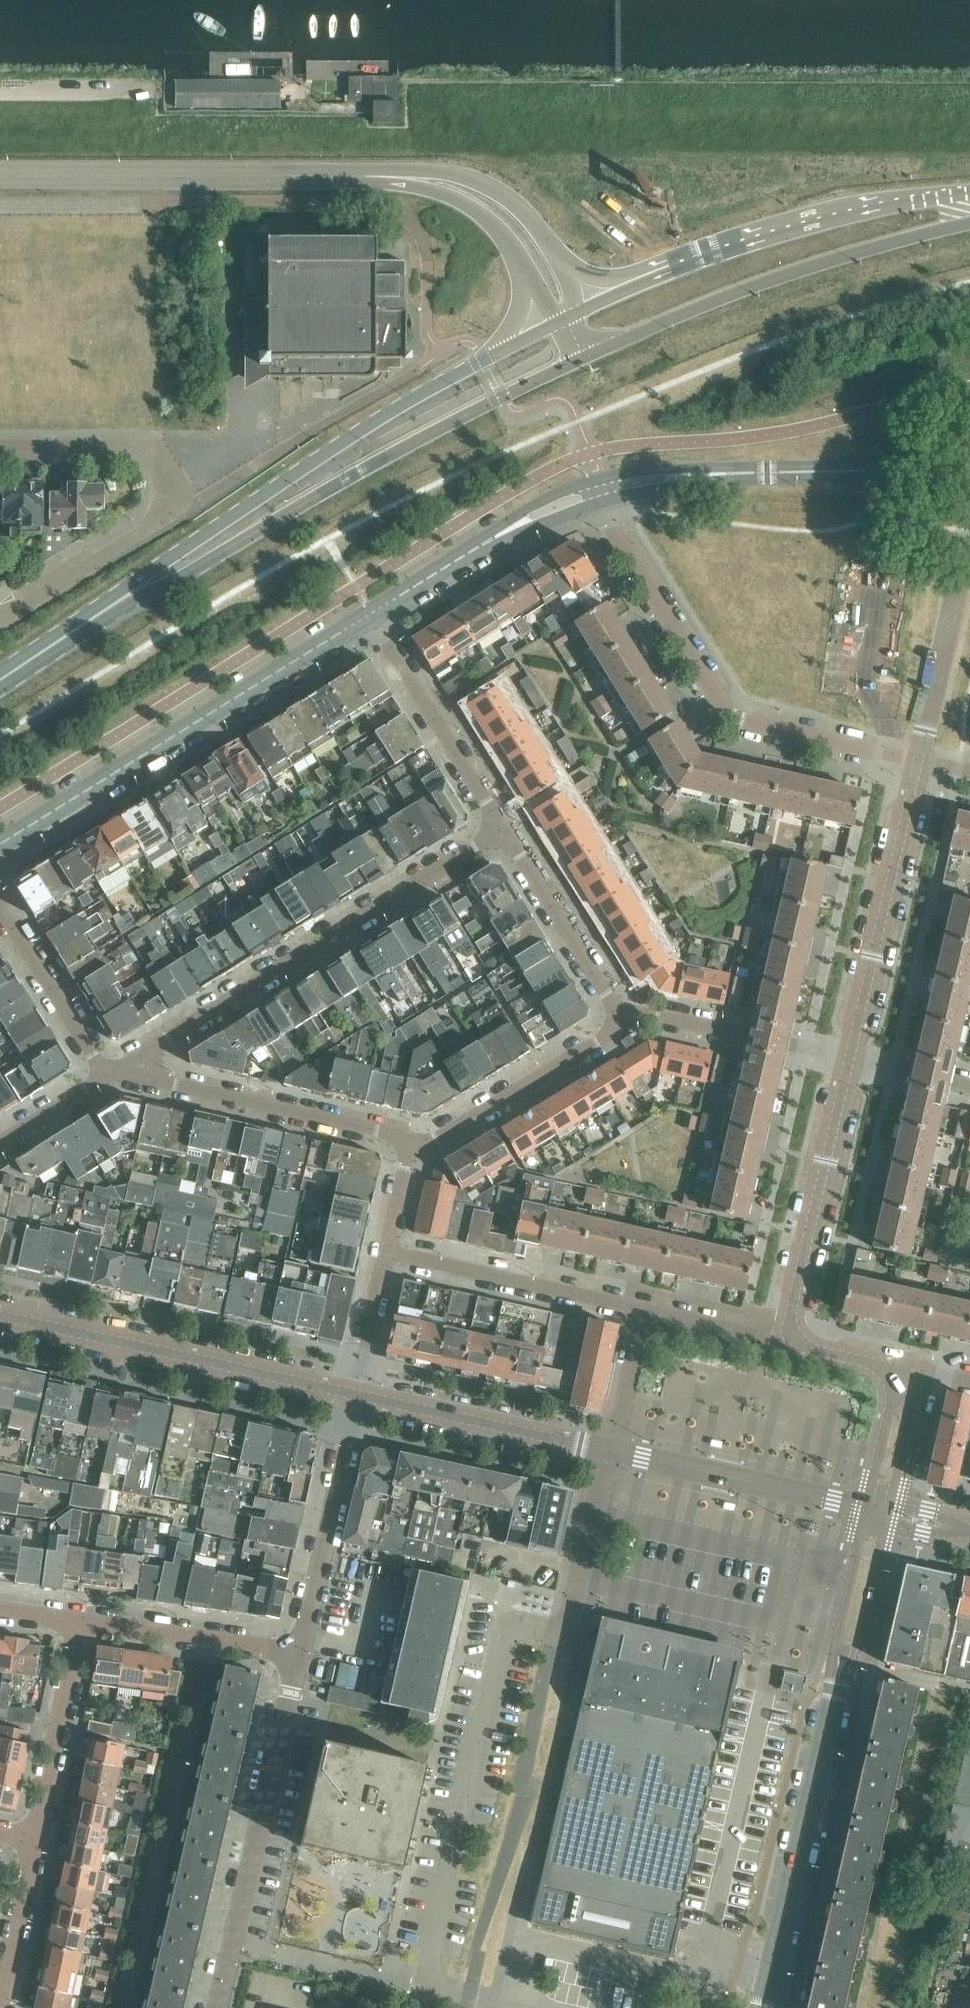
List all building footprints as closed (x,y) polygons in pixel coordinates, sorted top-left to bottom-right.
[(397,80),(347,80),(347,102),(373,102),(397,102),(397,83),(397,80)] [(175,81),(175,108),(281,108),(281,82),(175,81)] [(373,102),(373,114),(373,123),(398,123),(397,102),(373,102)] [(376,261),(376,243),(376,240),(267,240),(267,246),(245,246),(245,289),(243,309),(246,309),(245,389),(269,376),(269,377),(279,377),(279,380),(283,380),(283,378),(301,379),(301,380),(304,380),(305,377),(323,377),(323,380),(326,380),(326,377),(370,377),(371,377),(372,376),(373,375),(374,374),(374,373),(374,372),(374,367),(387,367),(387,368),(388,368),(388,363),(404,369),(401,358),(411,358),(411,352),(406,352),(406,310),(404,310),(404,261),(376,261)] [(41,529),(41,483),(37,479),(24,479),(20,482),(20,485),(4,484),(4,499),(0,499),(0,522),(10,522),(10,536),(0,536),(0,547),(14,547),(14,536),(21,536),(21,533),(41,534),(41,529)] [(51,529),(41,529),(41,534),(43,534),(43,561),(70,544),(69,529),(84,529),(85,510),(102,510),(102,486),(85,486),(85,485),(83,485),(80,481),(73,481),(70,485),(61,485),(61,494),(51,493),(51,529)] [(561,549),(551,556),(575,594),(582,605),(588,615),(602,607),(595,594),(590,597),(585,588),(583,584),(596,576),(595,575),(573,541),(570,543),(569,542),(561,548),(561,549)] [(525,567),(522,569),(544,604),(557,596),(560,599),(563,598),(572,611),(582,605),(575,594),(551,556),(548,553),(534,562),(533,561),(525,566),(525,567)] [(500,583),(523,618),(544,604),(522,569),(512,575),(511,575),(503,580),(503,581),(500,583)] [(482,594),(478,597),(497,627),(510,618),(521,635),(530,629),(523,618),(500,583),(490,589),(489,588),(481,593),(482,594)] [(456,611),(478,644),(500,630),(497,627),(478,597),(468,603),(468,602),(459,608),(460,609),(456,611)] [(627,640),(614,619),(605,605),(602,607),(588,615),(575,623),(597,658),(627,640)] [(438,622),(434,625),(454,655),(468,647),(469,649),(478,644),(456,611),(446,617),(445,616),(437,621),(438,622)] [(552,631),(560,626),(553,615),(545,620),(552,631)] [(413,639),(436,676),(449,667),(447,663),(455,658),(454,655),(434,625),(425,631),(424,630),(415,636),(416,637),(413,639)] [(551,638),(556,646),(568,638),(563,631),(551,638)] [(627,640),(597,658),(619,694),(649,676),(627,640)] [(509,643),(501,648),(508,659),(516,654),(509,643)] [(486,673),(494,668),(486,657),(479,662),(486,673)] [(388,690),(369,660),(367,662),(364,661),(359,664),(358,667),(348,673),(367,704),(388,690)] [(449,696),(472,682),(465,671),(442,686),(449,696)] [(369,708),(367,704),(348,673),(342,677),(341,677),(340,677),(337,677),(331,681),(330,684),(327,686),(347,718),(351,724),(363,717),(361,713),(369,708)] [(649,676),(619,694),(642,731),(672,713),(649,676)] [(537,691),(529,677),(520,683),(528,696),(537,691)] [(508,708),(495,688),(489,678),(466,692),(472,702),(468,705),(474,714),(481,725),(502,712),(508,708)] [(347,718),(327,686),(314,693),(314,694),(307,698),(330,734),(337,729),(335,726),(347,718)] [(537,710),(545,704),(537,691),(528,696),(537,710)] [(594,710),(606,702),(602,694),(590,702),(594,710)] [(334,740),(330,734),(307,698),(300,702),(300,703),(298,704),(295,704),(290,707),(289,711),(288,712),(313,753),(334,740)] [(611,710),(606,702),(594,710),(599,718),(611,710)] [(374,713),(373,714),(379,724),(390,717),(383,706),(373,712),(374,713)] [(507,732),(519,725),(508,708),(502,712),(481,725),(493,745),(499,742),(505,738),(507,732)] [(551,714),(547,708),(541,712),(545,718),(551,714)] [(314,754),(313,753),(288,712),(278,718),(278,717),(275,717),(270,720),(269,723),(269,724),(267,725),(293,767),(314,754)] [(373,756),(414,731),(404,715),(375,733),(380,741),(368,748),(369,749),(356,757),(349,746),(341,751),(349,763),(352,769),(373,756)] [(537,742),(524,722),(519,725),(507,732),(505,738),(499,742),(503,749),(502,752),(505,757),(509,757),(509,759),(537,742)] [(677,786),(699,756),(678,723),(648,741),(677,786)] [(293,767),(267,725),(259,730),(259,729),(255,729),(250,732),(248,736),(249,736),(247,738),(273,779),(293,767)] [(622,729),(619,728),(615,731),(614,735),(616,738),(621,739),(624,737),(625,733),(622,729)] [(358,737),(354,730),(346,736),(350,742),(358,737)] [(377,763),(378,764),(390,757),(395,765),(424,747),(414,731),(373,756),(352,769),(357,775),(377,763)] [(572,747),(566,737),(557,742),(563,753),(572,747)] [(532,773),(544,766),(549,763),(537,742),(509,759),(511,761),(509,763),(513,769),(515,769),(520,776),(526,773),(532,773)] [(229,749),(225,748),(217,753),(215,757),(215,758),(214,757),(240,799),(243,804),(257,796),(257,797),(269,790),(267,786),(243,747),(233,753),(230,748),(229,749)] [(572,747),(563,753),(569,764),(579,758),(572,747)] [(467,817),(426,750),(409,761),(430,795),(453,833),(466,825),(467,817)] [(638,757),(634,751),(626,756),(630,762),(638,757)] [(737,765),(699,756),(677,786),(730,798),(737,765)] [(243,804),(240,799),(214,757),(208,761),(205,761),(201,763),(200,766),(198,767),(220,802),(229,796),(233,803),(235,802),(239,809),(244,805),(243,804)] [(357,775),(352,769),(349,763),(341,768),(353,788),(361,782),(357,775)] [(217,832),(217,833),(220,831),(215,823),(218,822),(214,815),(216,814),(211,807),(220,802),(198,767),(197,765),(188,771),(189,773),(183,777),(184,779),(211,823),(217,832)] [(439,842),(453,833),(430,795),(423,799),(402,765),(395,770),(439,842)] [(771,807),(778,774),(737,765),(730,798),(771,807)] [(327,776),(321,766),(314,770),(320,780),(327,776)] [(528,800),(555,784),(544,766),(532,773),(526,773),(520,776),(515,780),(528,800)] [(439,842),(395,770),(388,774),(409,808),(402,813),(425,850),(439,842)] [(819,783),(778,774),(771,807),(811,816),(819,783)] [(591,775),(574,787),(579,795),(597,784),(591,775)] [(207,825),(211,823),(184,779),(177,783),(175,784),(175,783),(173,784),(173,785),(169,788),(169,787),(167,788),(147,801),(169,838),(176,850),(198,837),(195,833),(207,825)] [(853,825),(860,792),(819,783),(811,816),(853,825)] [(298,792),(312,815),(319,810),(305,787),(298,792)] [(374,798),(367,787),(360,791),(381,826),(374,830),(397,868),(411,859),(374,798)] [(279,790),(272,794),(278,804),(285,800),(279,790)] [(654,802),(661,807),(669,796),(662,791),(654,802)] [(411,859),(425,850),(402,813),(395,817),(381,793),(374,798),(411,859)] [(561,819),(573,812),(562,794),(534,811),(547,832),(552,829),(558,824),(561,819)] [(608,807),(602,795),(591,802),(597,813),(608,807)] [(676,802),(669,796),(661,807),(668,812),(676,802)] [(164,841),(169,838),(147,801),(135,809),(130,807),(123,812),(122,817),(121,818),(144,853),(149,863),(169,850),(164,841)] [(383,876),(397,868),(374,830),(367,834),(355,814),(351,817),(342,803),(339,805),(346,816),(383,876)] [(562,846),(590,829),(577,809),(573,812),(561,819),(558,824),(552,829),(556,836),(555,839),(558,843),(561,844),(562,846)] [(354,894),(369,885),(345,846),(337,850),(324,828),(331,824),(324,812),(309,821),(314,830),(315,829),(318,834),(354,894)] [(951,847),(969,852),(969,816),(957,813),(950,847),(951,847)] [(345,846),(369,885),(383,876),(346,816),(338,821),(351,842),(345,846)] [(144,853),(121,818),(121,817),(118,818),(115,817),(109,820),(110,824),(100,829),(122,865),(123,866),(144,853)] [(97,880),(122,865),(100,829),(98,831),(96,830),(93,830),(91,831),(90,832),(89,833),(88,836),(88,837),(75,845),(95,876),(97,880)] [(354,894),(318,834),(315,829),(314,830),(308,834),(323,860),(316,864),(318,868),(319,868),(341,903),(354,894)] [(586,859),(598,852),(603,849),(590,829),(562,846),(564,847),(562,850),(566,855),(569,855),(574,863),(580,859),(586,859)] [(217,833),(217,832),(208,837),(215,848),(217,846),(222,854),(209,862),(217,875),(236,863),(217,833)] [(266,832),(263,835),(267,842),(271,840),(266,832)] [(753,832),(752,837),(750,846),(759,848),(762,834),(753,832)] [(262,833),(245,843),(252,854),(268,843),(267,842),(263,835),(262,833)] [(771,836),(762,834),(759,848),(767,850),(771,836)] [(282,840),(326,912),(341,903),(319,868),(318,868),(316,870),(314,866),(310,869),(290,835),(282,840)] [(312,920),(326,912),(282,840),(275,845),(296,878),(289,883),(312,920)] [(632,840),(623,846),(630,855),(638,849),(632,840)] [(252,854),(245,843),(234,850),(241,861),(252,854)] [(82,884),(95,876),(75,845),(73,846),(70,844),(65,848),(64,851),(54,857),(74,889),(75,892),(84,887),(82,884)] [(789,844),(787,854),(800,857),(802,847),(789,844)] [(581,886),(608,869),(598,852),(586,859),(580,859),(574,863),(568,867),(581,886)] [(312,920),(289,883),(282,888),(261,853),(253,858),(258,865),(266,877),(298,929),(312,920)] [(762,854),(760,864),(774,867),(776,857),(762,854)] [(843,868),(845,858),(828,854),(826,864),(843,868)] [(62,896),(74,889),(54,857),(52,858),(50,857),(44,860),(44,864),(34,870),(53,901),(55,904),(64,899),(62,896)] [(246,862),(239,867),(243,874),(258,865),(253,858),(246,862)] [(826,868),(791,860),(782,901),(816,909),(820,894),(821,891),(822,885),(826,868)] [(508,883),(498,867),(491,865),(465,882),(477,902),(508,883)] [(243,874),(239,867),(222,877),(228,886),(245,875),(243,874)] [(653,877),(647,868),(638,874),(641,880),(648,880),(653,877)] [(41,909),(53,901),(34,870),(32,870),(29,869),(24,873),(24,876),(13,883),(35,917),(43,912),(41,909)] [(607,894),(619,887),(608,869),(581,886),(594,907),(599,903),(605,899),(607,894)] [(945,873),(941,889),(954,892),(957,882),(955,882),(956,875),(945,873)] [(192,876),(183,882),(189,892),(190,891),(198,887),(192,876)] [(282,939),(298,929),(266,877),(259,882),(268,896),(259,901),(282,939)] [(508,883),(477,902),(489,921),(520,902),(508,883)] [(609,920),(637,903),(624,883),(619,887),(607,894),(605,899),(599,903),(603,911),(602,914),(605,918),(608,919),(609,920)] [(206,886),(190,896),(196,905),(212,895),(206,886)] [(213,896),(218,903),(251,958),(267,948),(248,918),(240,923),(220,892),(213,896)] [(168,893),(158,899),(163,907),(173,901),(168,893)] [(190,895),(173,906),(180,916),(196,906),(196,905),(190,896),(190,895)] [(256,913),(248,918),(267,948),(282,939),(259,901),(255,895),(248,899),(256,913)] [(83,907),(92,901),(89,896),(80,901),(83,907)] [(425,906),(444,937),(451,932),(469,961),(478,955),(441,896),(425,906)] [(451,905),(457,913),(471,905),(465,896),(451,905)] [(945,938),(969,943),(969,901),(954,897),(945,938)] [(782,901),(772,943),(806,950),(810,935),(811,930),(816,909),(782,901)] [(65,919),(77,911),(72,902),(59,911),(65,919)] [(520,902),(489,921),(496,931),(475,944),(481,953),(502,941),(532,922),(520,902)] [(225,932),(216,937),(235,968),(251,958),(218,903),(211,908),(225,932)] [(633,933),(644,926),(650,923),(637,903),(609,920),(610,922),(609,925),(612,929),(615,930),(620,938),(627,933),(633,933)] [(82,924),(77,916),(46,935),(57,952),(107,920),(113,916),(106,905),(99,910),(101,913),(82,924)] [(408,917),(441,969),(450,963),(436,942),(444,937),(425,906),(408,917)] [(128,910),(120,915),(129,929),(137,924),(128,910)] [(115,921),(114,922),(121,934),(129,929),(120,915),(119,913),(113,916),(115,921)] [(38,921),(44,930),(51,926),(45,916),(38,921)] [(408,959),(411,957),(419,953),(433,976),(434,975),(442,971),(441,969),(408,917),(389,928),(407,958),(408,959)] [(678,918),(668,924),(672,931),(682,924),(678,918)] [(107,920),(57,952),(67,969),(98,950),(93,942),(113,929),(107,920)] [(464,926),(469,933),(479,927),(475,920),(464,926)] [(190,932),(183,921),(176,925),(193,952),(183,958),(202,989),(219,978),(190,932)] [(186,999),(202,989),(183,958),(175,964),(161,942),(149,922),(141,927),(146,935),(155,950),(186,999)] [(513,960),(544,941),(532,922),(502,941),(507,950),(500,955),(506,964),(513,960)] [(736,941),(739,927),(729,925),(727,938),(736,941)] [(627,961),(655,944),(644,926),(633,933),(627,933),(620,938),(615,941),(627,961)] [(141,927),(127,935),(132,943),(146,935),(141,927)] [(198,927),(190,932),(219,978),(235,968),(216,937),(207,943),(198,927)] [(746,927),(744,936),(758,939),(760,930),(746,927)] [(407,958),(389,928),(372,939),(405,992),(409,999),(418,994),(399,963),(407,958)] [(744,936),(742,946),(756,948),(758,939),(744,936)] [(936,979),(969,987),(969,984),(969,943),(945,938),(936,979)] [(355,949),(374,978),(382,973),(397,997),(405,992),(372,939),(355,949)] [(490,974),(485,977),(495,992),(499,989),(500,989),(506,985),(502,979),(519,969),(523,974),(553,955),(544,941),(513,960),(506,964),(497,970),(493,972),(490,974)] [(77,985),(132,951),(127,943),(103,958),(98,950),(67,969),(77,985)] [(806,950),(772,943),(763,983),(797,991),(801,975),(802,971),(806,950)] [(639,981),(648,976),(654,972),(667,964),(655,944),(627,961),(639,981)] [(340,959),(358,989),(380,1024),(388,1020),(366,983),(374,978),(355,949),(340,959)] [(147,970),(169,1009),(186,999),(155,950),(149,954),(156,965),(147,970)] [(88,1002),(119,982),(113,974),(137,960),(132,951),(77,985),(88,1002)] [(521,996),(562,970),(553,955),(523,974),(527,981),(510,992),(506,985),(500,989),(508,1004),(521,996)] [(667,964),(654,972),(663,985),(679,989),(683,970),(684,966),(686,957),(676,955),(673,966),(671,962),(667,964)] [(358,989),(340,959),(323,969),(323,970),(351,1014),(359,1027),(366,1022),(358,1010),(360,1009),(350,994),(358,989)] [(489,960),(485,963),(490,971),(497,966),(494,961),(489,960)] [(16,978),(6,962),(0,966),(0,988),(16,978)] [(683,970),(679,989),(678,994),(701,999),(707,971),(684,966),(683,970)] [(738,969),(736,977),(745,979),(747,971),(738,969)] [(351,1014),(323,970),(313,976),(310,976),(307,979),(326,1008),(334,1004),(344,1019),(351,1032),(359,1027),(351,1014)] [(521,996),(508,1004),(507,1005),(511,1011),(512,1011),(517,1018),(525,1013),(527,1012),(522,1005),(525,1003),(526,1004),(536,998),(541,1004),(572,985),(562,970),(521,996)] [(446,994),(453,989),(449,984),(448,982),(442,971),(434,975),(446,994)] [(448,982),(449,984),(453,989),(470,978),(465,971),(448,982)] [(707,971),(701,999),(724,1004),(730,976),(707,971)] [(98,1018),(150,986),(145,977),(124,991),(119,982),(88,1002),(98,1018)] [(729,1005),(742,1008),(748,980),(745,979),(736,977),(735,977),(729,1005)] [(27,994),(16,978),(0,988),(0,1010),(27,994)] [(326,1008),(307,979),(304,980),(302,983),(292,990),(320,1034),(327,1046),(343,1036),(335,1024),(328,1029),(318,1013),(326,1008)] [(482,979),(466,989),(471,998),(488,988),(482,979)] [(936,979),(926,1019),(960,1027),(969,987),(936,979)] [(753,1029),(770,1033),(768,1040),(786,1044),(790,1021),(797,991),(763,983),(760,997),(752,995),(749,1009),(757,1011),(753,1029)] [(572,985),(541,1004),(545,1011),(529,1020),(525,1013),(517,1018),(522,1026),(521,1027),(526,1034),(581,1000),(572,985)] [(111,1039),(118,1041),(166,1011),(150,986),(98,1018),(111,1039)] [(320,1034),(292,990),(282,996),(279,997),(278,997),(275,999),(294,1028),(301,1024),(315,1045),(308,1050),(310,1053),(315,1055),(320,1051),(327,1046),(320,1034)] [(456,1008),(469,1000),(463,991),(451,999),(456,1008)] [(37,1011),(27,994),(0,1010),(0,1019),(1,1021),(0,1022),(0,1033),(37,1011)] [(261,1008),(298,1066),(305,1061),(287,1032),(294,1028),(275,999),(272,1001),(271,1002),(261,1008)] [(480,1009),(486,1020),(512,1063),(519,1059),(529,1053),(511,1022),(502,1027),(492,1011),(491,1012),(483,999),(475,1004),(479,1010),(480,1009)] [(581,1000),(526,1034),(535,1049),(545,1043),(541,1036),(555,1027),(559,1034),(586,1018),(588,1012),(581,1000)] [(245,1018),(262,1045),(264,1047),(271,1043),(289,1072),(298,1066),(261,1008),(249,1016),(248,1016),(245,1018)] [(477,1042),(496,1074),(507,1067),(506,1067),(512,1063),(486,1020),(480,1009),(479,1010),(472,1014),(485,1037),(477,1042)] [(47,1027),(37,1011),(0,1033),(0,1044),(12,1037),(17,1045),(47,1027)] [(485,1080),(496,1074),(477,1042),(469,1047),(450,1017),(442,1022),(453,1040),(479,1083),(484,1079),(485,1080)] [(240,1043),(247,1055),(262,1045),(245,1018),(222,1033),(231,1048),(240,1043)] [(915,1067),(933,1071),(931,1080),(931,1082),(946,1085),(947,1083),(947,1080),(953,1055),(961,1057),(968,1028),(960,1027),(926,1019),(915,1067)] [(479,1083),(453,1040),(442,1022),(442,1023),(440,1020),(430,1026),(450,1057),(443,1062),(462,1093),(474,1087),(473,1086),(479,1083)] [(27,1062),(57,1043),(47,1027),(17,1045),(27,1062)] [(351,1099),(365,1102),(373,1067),(363,1065),(369,1041),(364,1027),(361,1029),(346,1098),(351,1099)] [(388,1107),(401,1110),(408,1075),(399,1073),(404,1051),(413,1053),(413,1051),(399,1028),(395,1030),(396,1044),(393,1055),(382,1106),(387,1107),(388,1107)] [(335,1059),(335,1061),(328,1094),(341,1097),(346,1098),(361,1029),(340,1043),(341,1044),(349,1046),(345,1061),(335,1059)] [(752,1036),(749,1046),(746,1061),(738,1059),(735,1074),(743,1076),(740,1088),(774,1096),(786,1044),(768,1040),(770,1033),(753,1029),(752,1036)] [(222,1033),(189,1053),(190,1063),(243,1075),(247,1055),(240,1043),(231,1048),(222,1033)] [(427,1114),(455,1097),(439,1072),(422,1082),(412,1080),(414,1070),(438,1055),(430,1042),(413,1052),(408,1075),(401,1110),(400,1110),(421,1115),(427,1114)] [(21,1101),(69,1071),(70,1064),(57,1043),(27,1062),(35,1074),(26,1079),(29,1084),(25,1086),(15,1069),(5,1075),(21,1101)] [(373,1067),(365,1102),(377,1104),(377,1105),(382,1106),(393,1055),(396,1044),(388,1043),(382,1070),(373,1067)] [(328,1094),(335,1061),(335,1059),(338,1044),(319,1056),(322,1058),(320,1068),(307,1065),(285,1078),(284,1084),(328,1094)] [(660,1072),(683,1077),(690,1049),(666,1044),(665,1049),(660,1070),(660,1072)] [(639,1074),(650,1068),(660,1070),(665,1049),(649,1046),(618,1065),(628,1080),(632,1088),(637,1098),(642,1094),(645,1100),(653,1095),(639,1074)] [(704,1089),(706,1082),(712,1054),(690,1049),(683,1077),(682,1084),(704,1089)] [(731,1058),(717,1054),(711,1082),(725,1085),(731,1058)] [(261,1064),(264,1068),(276,1076),(280,1074),(272,1060),(261,1064)] [(632,1088),(628,1080),(618,1065),(615,1061),(597,1072),(613,1100),(632,1088)] [(942,1105),(942,1103),(946,1085),(931,1082),(931,1080),(933,1071),(915,1067),(914,1073),(902,1124),(936,1131),(935,1133),(944,1135),(947,1119),(950,1106),(942,1105)] [(264,1068),(261,1079),(275,1082),(276,1076),(264,1068)] [(613,1100),(597,1072),(577,1084),(594,1111),(613,1100)] [(17,1103),(0,1075),(0,1111),(1,1113),(17,1103)] [(575,1123),(594,1111),(577,1084),(558,1095),(575,1123)] [(774,1096),(740,1088),(739,1089),(731,1128),(764,1136),(767,1121),(769,1116),(770,1112),(774,1096)] [(575,1123),(558,1095),(539,1107),(556,1134),(575,1123)] [(117,1098),(95,1111),(113,1140),(126,1132),(140,1134),(146,1105),(141,1104),(141,1100),(125,1097),(117,1098)] [(147,1104),(146,1105),(140,1134),(138,1141),(137,1149),(159,1154),(163,1154),(165,1147),(173,1110),(159,1107),(159,1104),(149,1102),(149,1105),(147,1104)] [(537,1146),(556,1134),(539,1107),(521,1118),(537,1146)] [(957,1108),(950,1136),(964,1139),(969,1114),(969,1111),(957,1108)] [(187,1152),(188,1147),(195,1115),(194,1115),(192,1112),(185,1110),(183,1113),(173,1110),(165,1147),(163,1154),(185,1160),(187,1152)] [(95,1111),(70,1127),(79,1142),(86,1137),(95,1152),(104,1147),(111,1158),(120,1152),(113,1140),(95,1111)] [(204,1186),(209,1163),(219,1118),(196,1113),(195,1115),(188,1147),(201,1150),(192,1194),(206,1197),(208,1187),(204,1186)] [(702,1122),(717,1125),(718,1117),(704,1114),(702,1122)] [(697,1117),(687,1115),(684,1128),(694,1130),(697,1117)] [(537,1146),(521,1118),(501,1130),(518,1158),(537,1146)] [(239,1154),(246,1124),(226,1120),(217,1160),(227,1162),(229,1152),(239,1154)] [(626,1121),(616,1127),(620,1134),(630,1128),(626,1121)] [(702,1122),(700,1131),(714,1134),(717,1125),(702,1122)] [(256,1169),(265,1128),(246,1124),(239,1154),(249,1156),(243,1187),(251,1189),(256,1169)] [(926,1172),(935,1133),(936,1131),(902,1124),(892,1165),(926,1172)] [(70,1127),(51,1138),(66,1160),(77,1179),(88,1173),(80,1161),(95,1152),(86,1137),(79,1142),(70,1127)] [(278,1163),(285,1133),(265,1128),(256,1169),(251,1189),(250,1192),(258,1194),(262,1177),(265,1178),(268,1161),(278,1163)] [(759,1157),(764,1136),(731,1128),(722,1169),(755,1176),(758,1161),(759,1157)] [(470,1146),(486,1173),(511,1158),(495,1131),(470,1146)] [(303,1164),(309,1138),(285,1133),(278,1163),(270,1197),(265,1218),(264,1219),(262,1229),(262,1231),(290,1237),(300,1192),(289,1190),(293,1174),(296,1175),(299,1163),(303,1164)] [(39,1177),(66,1160),(51,1138),(16,1161),(24,1174),(39,1177)] [(376,1182),(381,1160),(377,1154),(312,1139),(306,1166),(331,1172),(376,1182)] [(463,1187),(486,1173),(470,1146),(444,1161),(446,1164),(435,1171),(433,1181),(426,1180),(414,1232),(467,1244),(476,1207),(471,1200),(463,1187)] [(566,1169),(562,1162),(552,1168),(555,1174),(556,1175),(566,1169)] [(516,1166),(515,1165),(506,1170),(505,1174),(510,1181),(514,1178),(516,1166)] [(551,1177),(555,1174),(552,1168),(550,1165),(543,1169),(543,1174),(551,1177)] [(887,1189),(883,1205),(916,1213),(921,1193),(926,1172),(892,1165),(889,1180),(888,1185),(887,1189)] [(14,1179),(15,1177),(9,1166),(0,1171),(0,1244),(11,1193),(14,1179)] [(151,1206),(158,1176),(151,1175),(152,1167),(149,1167),(147,1174),(131,1171),(128,1184),(124,1200),(151,1206)] [(943,1168),(941,1176),(954,1179),(956,1171),(943,1168)] [(215,1169),(212,1180),(220,1182),(223,1171),(215,1169)] [(751,1193),(755,1176),(722,1169),(712,1210),(745,1218),(749,1202),(750,1198),(751,1193)] [(376,1182),(331,1172),(329,1181),(325,1180),(322,1191),(372,1202),(376,1182)] [(962,1172),(957,1198),(967,1200),(969,1186),(969,1174),(962,1172)] [(159,1173),(158,1176),(151,1206),(174,1211),(178,1191),(181,1178),(159,1173)] [(954,1179),(941,1176),(939,1185),(952,1188),(954,1179)] [(11,1193),(0,1244),(0,1263),(3,1264),(5,1268),(12,1269),(16,1267),(18,1267),(34,1196),(33,1195),(32,1198),(28,1197),(31,1183),(14,1179),(11,1193)] [(300,1189),(304,1190),(312,1191),(314,1182),(302,1179),(300,1189)] [(34,1196),(18,1267),(42,1273),(56,1206),(57,1207),(62,1187),(47,1183),(44,1198),(34,1196)] [(540,1246),(540,1244),(548,1210),(552,1192),(526,1186),(517,1229),(509,1227),(507,1234),(489,1230),(490,1225),(491,1225),(494,1212),(500,1187),(497,1183),(471,1200),(476,1207),(467,1244),(525,1258),(528,1244),(540,1246)] [(128,1184),(112,1187),(120,1200),(124,1200),(128,1184)] [(106,1189),(104,1196),(110,1197),(115,1198),(120,1200),(112,1187),(112,1185),(106,1189)] [(86,1192),(62,1187),(57,1207),(56,1206),(42,1273),(66,1278),(86,1192)] [(513,1190),(500,1187),(494,1212),(508,1216),(513,1190)] [(584,1201),(593,1203),(596,1190),(587,1188),(584,1201)] [(310,1203),(312,1191),(304,1190),(302,1201),(310,1203)] [(596,1190),(593,1203),(602,1205),(604,1192),(596,1190)] [(174,1211),(192,1215),(213,1220),(248,1228),(249,1222),(214,1214),(217,1200),(206,1197),(192,1194),(178,1191),(174,1211)] [(372,1202),(322,1191),(320,1202),(324,1203),(322,1216),(367,1226),(372,1202)] [(91,1284),(104,1223),(110,1197),(104,1196),(98,1195),(86,1192),(66,1278),(91,1284)] [(250,1192),(248,1202),(257,1204),(259,1194),(258,1194),(250,1192)] [(255,1215),(265,1218),(270,1197),(259,1194),(257,1204),(255,1215)] [(684,1203),(699,1206),(701,1198),(686,1194),(684,1203)] [(112,1210),(115,1198),(110,1197),(104,1223),(91,1284),(97,1285),(98,1284),(100,1285),(102,1288),(106,1289),(110,1287),(113,1288),(120,1252),(110,1250),(118,1211),(112,1210)] [(916,1213),(883,1205),(880,1221),(878,1225),(877,1230),(874,1247),(907,1254),(916,1213)] [(676,1208),(668,1206),(664,1220),(674,1222),(676,1208)] [(676,1208),(674,1222),(682,1224),(685,1210),(676,1208)] [(589,1220),(548,1210),(540,1244),(557,1248),(581,1253),(589,1220)] [(173,1303),(197,1308),(207,1263),(216,1225),(212,1224),(213,1220),(192,1215),(189,1227),(182,1265),(178,1283),(173,1303)] [(367,1226),(322,1216),(319,1228),(314,1227),(312,1238),(361,1249),(367,1226)] [(252,1227),(262,1229),(264,1219),(254,1217),(252,1227)] [(606,1259),(623,1263),(630,1229),(589,1220),(581,1253),(601,1257),(606,1259)] [(136,1294),(144,1296),(153,1257),(160,1224),(148,1221),(140,1258),(123,1255),(116,1288),(123,1291),(125,1294),(131,1295),(134,1293),(136,1293),(136,1294)] [(160,1224),(153,1257),(144,1296),(169,1302),(173,1282),(178,1283),(182,1265),(189,1227),(161,1221),(160,1224)] [(297,1223),(294,1235),(303,1237),(305,1225),(297,1223)] [(756,1235),(758,1226),(745,1223),(743,1232),(756,1235)] [(236,1238),(223,1235),(225,1227),(216,1225),(207,1263),(197,1308),(220,1313),(236,1238)] [(630,1229),(623,1263),(642,1267),(647,1268),(662,1272),(670,1238),(630,1229)] [(265,1235),(242,1230),(238,1247),(262,1252),(265,1235)] [(300,1249),(303,1237),(294,1235),(292,1247),(300,1249)] [(311,1263),(356,1273),(361,1249),(312,1238),(309,1249),(314,1250),(311,1263)] [(711,1248),(670,1238),(662,1272),(674,1275),(678,1275),(682,1276),(704,1281),(711,1248)] [(711,1248),(704,1281),(728,1286),(745,1290),(752,1256),(711,1248)] [(857,1248),(855,1258),(867,1261),(870,1251),(857,1248)] [(936,1260),(938,1252),(923,1249),(921,1257),(936,1260)] [(897,1257),(886,1255),(884,1264),(895,1266),(897,1257)] [(260,1263),(257,1275),(247,1320),(271,1325),(281,1280),(282,1268),(266,1264),(266,1260),(262,1259),(261,1263),(260,1263)] [(910,1271),(912,1262),(900,1259),(898,1268),(910,1271)] [(281,1280),(271,1325),(294,1330),(304,1285),(307,1270),(308,1266),(284,1260),(282,1268),(281,1280)] [(938,1267),(929,1265),(926,1278),(935,1280),(938,1267)] [(935,1280),(943,1282),(946,1269),(938,1267),(935,1280)] [(247,1320),(257,1275),(234,1269),(224,1314),(233,1316),(232,1319),(246,1322),(247,1320)] [(304,1285),(294,1330),(318,1335),(331,1275),(307,1270),(304,1285)] [(318,1335),(341,1341),(354,1280),(331,1275),(318,1335)] [(850,1278),(842,1312),(859,1316),(883,1321),(890,1287),(850,1278)] [(412,1358),(427,1285),(403,1279),(395,1318),(394,1318),(387,1353),(389,1353),(412,1358)] [(436,1363),(452,1290),(427,1285),(412,1358),(436,1363)] [(890,1287),(883,1321),(924,1330),(931,1296),(890,1287)] [(461,1369),(477,1296),(452,1290),(436,1363),(461,1369)] [(486,1374),(502,1301),(477,1296),(461,1369),(486,1374)] [(964,1339),(969,1311),(969,1305),(931,1296),(924,1330),(964,1339)] [(511,1380),(527,1306),(502,1301),(486,1374),(511,1380)] [(536,1385),(552,1313),(551,1313),(551,1312),(527,1306),(511,1380),(535,1385),(536,1385)] [(573,1393),(589,1322),(552,1313),(536,1385),(550,1386),(573,1393)] [(571,1405),(598,1411),(600,1403),(616,1327),(590,1321),(589,1322),(573,1393),(571,1405)] [(1,1465),(22,1370),(0,1365),(0,1465),(1,1465)] [(22,1370),(1,1465),(25,1471),(46,1375),(22,1370)] [(54,1475),(75,1381),(51,1376),(31,1465),(48,1469),(47,1473),(54,1475)] [(81,1465),(85,1448),(98,1387),(75,1381),(54,1475),(78,1480),(81,1465)] [(88,1458),(106,1462),(122,1392),(98,1387),(85,1448),(90,1449),(88,1458)] [(118,1491),(125,1493),(147,1398),(122,1392),(106,1462),(100,1488),(104,1489),(118,1491)] [(964,1435),(968,1419),(969,1409),(969,1398),(947,1393),(941,1418),(935,1445),(969,1452),(969,1436),(964,1435)] [(665,1409),(671,1410),(671,1408),(673,1408),(675,1398),(672,1397),(671,1400),(667,1399),(665,1409)] [(150,1498),(171,1403),(147,1398),(125,1493),(150,1498)] [(199,1409),(176,1404),(160,1475),(155,1494),(179,1500),(183,1481),(188,1457),(199,1409)] [(199,1409),(188,1457),(212,1462),(222,1414),(199,1409)] [(222,1414),(212,1462),(206,1485),(213,1487),(211,1497),(204,1496),(201,1508),(206,1508),(229,1513),(232,1502),(216,1498),(218,1488),(234,1492),(236,1484),(237,1477),(250,1421),(222,1414)] [(250,1421),(237,1477),(261,1482),(265,1466),(274,1426),(250,1421)] [(274,1426),(265,1466),(277,1469),(274,1482),(284,1484),(296,1431),(274,1426)] [(296,1431),(284,1484),(283,1490),(281,1499),(304,1503),(312,1468),(314,1458),(314,1459),(318,1442),(314,1435),(301,1432),(300,1432),(296,1431)] [(722,1441),(711,1439),(710,1445),(720,1448),(722,1441)] [(935,1445),(929,1472),(928,1478),(926,1484),(953,1489),(955,1478),(955,1477),(969,1480),(969,1452),(935,1445)] [(399,1454),(370,1448),(363,1452),(359,1474),(360,1474),(356,1488),(343,1541),(379,1550),(382,1537),(391,1496),(401,1454),(399,1454)] [(382,1537),(379,1550),(403,1555),(413,1511),(425,1459),(401,1454),(391,1496),(382,1537)] [(413,1511),(403,1555),(427,1561),(440,1507),(449,1464),(425,1459),(413,1511)] [(440,1507),(427,1561),(451,1566),(455,1549),(458,1533),(473,1470),(449,1464),(440,1507)] [(81,1465),(78,1480),(95,1483),(98,1469),(81,1465)] [(473,1470),(458,1533),(482,1538),(505,1543),(513,1511),(520,1480),(473,1470)] [(19,1499),(23,1477),(0,1473),(0,1495),(7,1497),(19,1499)] [(505,1543),(557,1555),(571,1491),(520,1480),(513,1511),(505,1543)] [(101,1510),(101,1509),(104,1489),(100,1488),(72,1484),(69,1505),(101,1510)] [(118,1491),(104,1489),(101,1509),(115,1511),(116,1505),(118,1491)] [(232,1502),(229,1513),(237,1514),(238,1514),(240,1507),(242,1496),(234,1494),(233,1494),(232,1502)] [(7,1497),(5,1512),(17,1514),(18,1504),(19,1499),(7,1497)] [(266,1511),(264,1519),(299,1526),(302,1512),(303,1507),(246,1497),(244,1507),(266,1511)] [(237,1514),(229,1513),(206,1508),(205,1511),(202,1529),(203,1530),(232,1536),(237,1514)] [(73,1509),(57,1520),(63,1528),(70,1529),(73,1509)] [(69,1538),(63,1581),(81,1584),(85,1549),(86,1548),(78,1547),(83,1510),(73,1509),(70,1529),(69,1537),(69,1538)] [(85,1549),(81,1584),(80,1585),(100,1587),(107,1536),(110,1514),(101,1513),(100,1525),(99,1524),(95,1550),(85,1549)] [(110,1514),(107,1536),(100,1587),(119,1590),(119,1589),(123,1555),(115,1553),(117,1538),(115,1538),(118,1516),(110,1514)] [(24,1519),(16,1517),(15,1528),(23,1529),(24,1519)] [(255,1540),(294,1549),(299,1526),(264,1519),(264,1520),(251,1517),(246,1540),(254,1542),(255,1540)] [(174,1518),(163,1567),(155,1602),(179,1605),(198,1523),(174,1518)] [(46,1522),(39,1521),(37,1531),(45,1532),(46,1522)] [(124,1554),(123,1555),(119,1589),(137,1591),(143,1548),(146,1530),(146,1528),(138,1527),(136,1540),(134,1555),(124,1554)] [(154,1531),(146,1530),(143,1548),(137,1591),(136,1599),(155,1602),(163,1567),(149,1565),(154,1531)] [(199,1533),(196,1549),(206,1552),(210,1536),(199,1533)] [(62,1589),(63,1581),(69,1538),(69,1537),(50,1534),(43,1586),(62,1589)] [(16,1575),(17,1575),(21,1547),(22,1539),(0,1536),(0,1573),(16,1575)] [(230,1540),(221,1538),(219,1549),(228,1551),(230,1540)] [(245,1544),(243,1552),(251,1554),(252,1550),(254,1542),(246,1540),(245,1544)] [(263,1562),(290,1568),(294,1549),(255,1540),(254,1542),(252,1550),(265,1552),(263,1562)] [(17,1575),(16,1575),(15,1583),(38,1586),(43,1550),(21,1547),(17,1575)] [(455,1549),(451,1566),(471,1571),(475,1572),(479,1554),(460,1550),(455,1549)] [(183,1606),(205,1609),(214,1571),(215,1571),(217,1563),(194,1558),(183,1606)] [(262,1563),(258,1581),(250,1615),(279,1619),(279,1614),(290,1568),(263,1562),(262,1563)] [(905,1565),(883,1662),(943,1676),(963,1580),(954,1577),(954,1575),(952,1575),(905,1565)] [(328,1696),(326,1702),(427,1725),(432,1715),(438,1716),(451,1661),(451,1662),(457,1637),(456,1637),(469,1582),(411,1569),(381,1698),(330,1686),(328,1696)] [(214,1571),(205,1609),(229,1612),(237,1576),(215,1571),(214,1571)] [(237,1576),(229,1612),(250,1615),(258,1581),(237,1576)] [(943,1676),(969,1682),(969,1579),(964,1578),(963,1580),(943,1676)] [(540,1888),(532,1923),(555,1928),(647,1949),(670,1955),(678,1920),(732,1684),(733,1679),(736,1667),(738,1661),(717,1656),(621,1634),(600,1629),(580,1713),(547,1857),(540,1888)] [(7,1709),(7,1707),(9,1696),(11,1682),(16,1640),(0,1638),(0,1672),(2,1672),(0,1685),(0,1708),(7,1709)] [(16,1640),(11,1682),(9,1696),(18,1697),(22,1675),(36,1677),(40,1644),(16,1640)] [(123,1651),(98,1648),(93,1683),(118,1687),(123,1651)] [(123,1651),(118,1687),(142,1690),(147,1655),(123,1651)] [(147,1655),(142,1690),(166,1693),(175,1695),(176,1695),(181,1672),(173,1670),(169,1670),(170,1658),(147,1655)] [(246,1738),(260,1674),(256,1673),(256,1672),(250,1671),(225,1666),(225,1667),(222,1680),(210,1729),(246,1738)] [(801,1694),(802,1689),(804,1683),(803,1683),(805,1676),(784,1671),(782,1678),(780,1689),(796,1693),(801,1694)] [(882,1679),(865,1751),(901,1759),(918,1687),(893,1681),(893,1680),(887,1679),(887,1680),(882,1679)] [(7,1707),(7,1709),(5,1721),(32,1724),(35,1713),(35,1711),(7,1707)] [(110,1737),(112,1725),(89,1720),(87,1732),(110,1737)] [(122,1727),(112,1725),(110,1737),(119,1739),(122,1727)] [(24,1768),(29,1746),(25,1745),(28,1732),(0,1726),(0,1763),(24,1768)] [(210,1729),(195,1794),(231,1802),(246,1738),(210,1729)] [(92,1739),(87,1761),(120,1768),(125,1746),(92,1739)] [(427,1766),(323,1742),(300,1846),(403,1869),(427,1766)] [(865,1751),(848,1824),(884,1832),(901,1759),(865,1751)] [(87,1761),(87,1762),(83,1781),(116,1789),(120,1768),(87,1761)] [(137,1762),(135,1770),(153,1774),(155,1766),(137,1762)] [(20,1788),(24,1768),(0,1763),(0,1784),(20,1788)] [(962,1766),(959,1779),(969,1781),(969,1768),(962,1766)] [(959,1779),(957,1791),(969,1794),(969,1781),(959,1779)] [(114,1800),(116,1789),(83,1781),(79,1802),(112,1809),(144,1816),(148,1795),(142,1794),(136,1793),(134,1804),(114,1800)] [(132,1783),(130,1792),(136,1793),(142,1794),(144,1785),(132,1783)] [(0,1784),(0,1805),(15,1809),(20,1788),(0,1784)] [(957,1791),(954,1804),(969,1808),(969,1794),(957,1791)] [(231,1802),(195,1794),(180,1860),(215,1868),(231,1802)] [(112,1809),(79,1802),(74,1822),(108,1829),(112,1809)] [(954,1804),(940,1866),(957,1870),(969,1863),(969,1808),(954,1804)] [(103,1850),(108,1829),(74,1822),(70,1843),(103,1850)] [(140,1836),(142,1827),(129,1824),(127,1833),(140,1836)] [(848,1824),(832,1897),(867,1904),(884,1832),(848,1824)] [(70,1843),(66,1864),(99,1871),(103,1850),(70,1843)] [(136,1857),(137,1848),(124,1846),(123,1854),(136,1857)] [(180,1860),(166,1923),(201,1931),(215,1868),(180,1860)] [(66,1864),(61,1884),(94,1892),(99,1871),(66,1864)] [(958,1875),(969,1884),(969,1864),(959,1870),(958,1875)] [(131,1878),(133,1869),(120,1866),(118,1875),(131,1878)] [(61,1884),(57,1905),(90,1912),(94,1892),(61,1884)] [(127,1898),(129,1890),(116,1887),(114,1896),(116,1896),(127,1898)] [(116,1896),(114,1908),(124,1910),(127,1898),(116,1896)] [(832,1897),(815,1969),(850,1977),(867,1904),(832,1897)] [(57,1905),(53,1925),(86,1933),(90,1912),(57,1905)] [(122,1919),(124,1910),(114,1908),(112,1908),(110,1916),(122,1919)] [(201,1931),(166,1923),(151,1987),(186,1995),(201,1931)] [(53,1925),(50,1939),(48,1947),(81,1954),(86,1933),(53,1925)] [(118,1940),(119,1931),(107,1928),(105,1937),(118,1940)] [(48,1947),(44,1967),(77,1974),(81,1954),(48,1947)] [(113,1960),(115,1952),(103,1949),(101,1958),(113,1960)] [(44,1967),(40,1987),(73,1995),(77,1974),(44,1967)] [(806,2007),(843,2007),(850,1977),(815,1969),(806,2007)] [(109,1981),(111,1972),(98,1970),(97,1978),(109,1981)] [(957,1983),(955,1993),(964,1995),(966,1985),(957,1983)] [(40,1987),(35,2007),(70,2007),(73,1995),(40,1987)] [(146,2007),(183,2007),(186,1995),(151,1987),(146,2007)] [(105,2002),(107,1993),(94,1990),(92,1999),(105,2002)] [(961,2006),(964,1995),(955,1993),(953,2004),(961,2006)]
